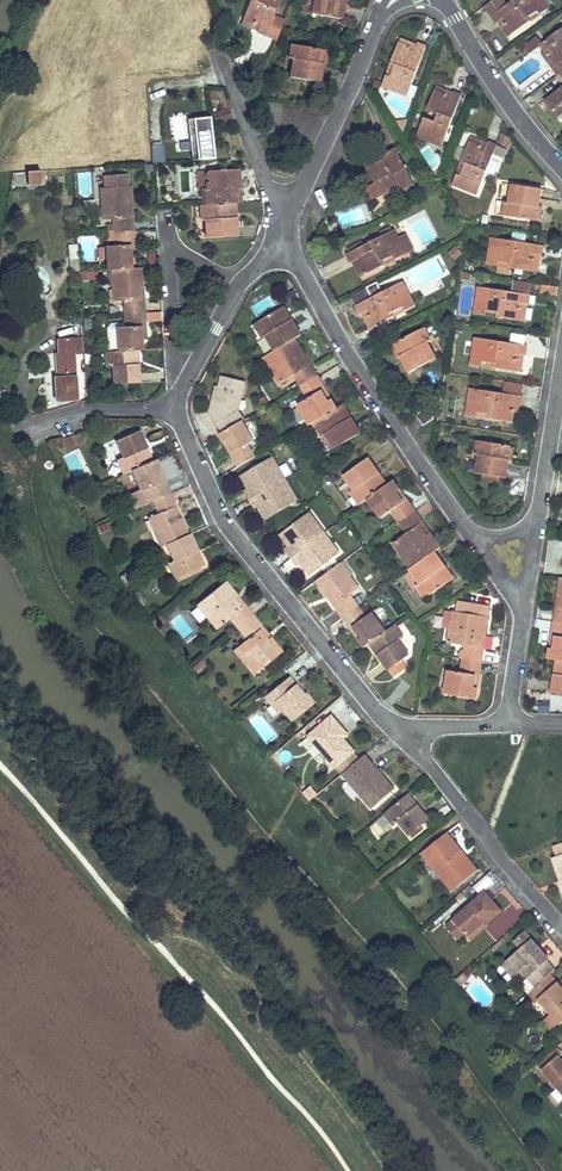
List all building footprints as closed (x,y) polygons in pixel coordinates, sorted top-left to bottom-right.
[(280,0),(251,0),(244,18),(254,22),(256,23),(257,20),(262,22),(259,28),(259,29),(258,30),(266,34),(277,38),(285,19),(274,15),(280,0)] [(314,0),(304,0),(302,11),(312,13),(312,12),(314,0)] [(312,12),(312,13),(342,18),(345,0),(314,0),(312,12)] [(529,18),(540,10),(543,14),(552,7),(546,0),(516,0),(508,6),(504,0),(497,0),(487,7),(493,16),(498,24),(500,22),(501,22),(506,18),(507,17),(509,21),(506,24),(507,25),(513,35),(531,22),(529,18)] [(531,22),(543,14),(540,10),(529,18),(531,22)] [(507,25),(506,24),(509,21),(507,17),(506,18),(501,22),(500,22),(510,37),(513,35),(507,25)] [(259,28),(262,22),(257,20),(256,23),(254,22),(244,18),(243,21),(242,22),(259,29),(259,28)] [(541,45),(546,53),(561,74),(561,30),(541,45)] [(415,52),(418,45),(417,44),(415,44),(402,38),(400,41),(401,41),(411,45),(412,46),(411,50),(410,51),(415,52)] [(408,95),(428,46),(419,43),(418,45),(415,52),(410,51),(411,50),(412,46),(411,45),(401,41),(400,41),(392,62),(396,64),(391,77),(390,76),(387,75),(383,85),(408,95)] [(320,82),(323,64),(318,63),(319,58),(320,58),(324,58),(326,50),(291,44),(289,58),(293,59),(290,77),(320,82)] [(559,76),(561,74),(546,53),(543,55),(559,76)] [(391,77),(396,64),(392,62),(387,75),(390,76),(391,77)] [(146,84),(135,85),(136,102),(147,101),(146,84)] [(451,101),(454,92),(438,85),(437,89),(438,90),(448,94),(446,100),(451,101)] [(443,145),(463,95),(454,92),(451,101),(446,100),(448,94),(438,90),(437,89),(429,109),(440,114),(437,122),(425,118),(419,136),(443,145)] [(561,89),(546,101),(559,119),(561,117),(561,90),(561,89)] [(227,108),(215,112),(218,123),(231,119),(227,108)] [(210,118),(188,120),(192,159),(215,159),(210,118)] [(405,126),(407,121),(397,121),(397,122),(401,128),(403,131),(405,126)] [(489,143),(473,137),(471,141),(472,141),(482,145),(484,146),(482,150),(483,150),(485,151),(486,150),(489,143)] [(479,194),(498,145),(489,141),(489,143),(486,150),(485,151),(483,150),(482,150),(484,146),(482,145),(472,141),(471,141),(463,162),(467,164),(462,176),(459,175),(458,175),(454,184),(479,194)] [(162,143),(151,144),(152,162),(163,161),(162,143)] [(415,183),(399,153),(390,158),(392,162),(388,163),(386,160),(370,169),(377,182),(368,187),(375,200),(379,198),(393,191),(401,187),(402,191),(415,183)] [(462,176),(467,164),(463,162),(458,175),(459,175),(462,176)] [(242,188),(241,170),(210,171),(210,186),(210,188),(207,189),(208,204),(233,203),(234,203),(237,203),(239,203),(238,202),(237,188),(242,188)] [(210,186),(210,171),(200,172),(200,187),(201,187),(210,186)] [(43,185),(42,172),(29,173),(30,186),(43,185)] [(133,205),(132,187),(130,187),(129,175),(106,176),(107,188),(108,205),(102,206),(103,219),(114,219),(114,224),(108,224),(109,233),(134,231),(133,218),(129,218),(128,205),(133,205)] [(541,208),(543,190),(513,184),(511,202),(507,201),(504,216),(539,221),(540,212),(536,212),(536,208),(541,208)] [(397,199),(393,191),(379,198),(384,206),(397,200),(397,199)] [(239,236),(237,217),(234,217),(233,203),(208,204),(202,205),(203,222),(207,222),(208,238),(239,236)] [(393,230),(391,226),(381,231),(383,235),(393,230)] [(408,254),(399,238),(395,229),(393,230),(383,235),(366,244),(351,252),(348,254),(353,262),(354,261),(355,261),(362,258),(364,261),(359,263),(360,264),(364,273),(366,275),(386,265),(384,260),(395,255),(397,259),(408,254)] [(134,231),(109,233),(108,233),(109,241),(115,241),(135,240),(134,231)] [(415,249),(406,234),(399,238),(408,254),(415,250),(415,249)] [(532,258),(533,254),(542,255),(544,255),(545,246),(494,237),(489,264),(500,266),(501,261),(512,263),(514,263),(513,268),(535,271),(536,258),(532,258)] [(136,256),(135,240),(115,241),(116,246),(131,245),(132,257),(136,257),(136,256)] [(351,252),(366,244),(363,240),(348,247),(351,252)] [(136,268),(136,257),(132,257),(131,245),(116,246),(107,247),(107,248),(108,259),(108,270),(136,268)] [(448,252),(454,261),(462,255),(456,247),(448,252)] [(108,259),(107,248),(99,249),(100,259),(108,259)] [(539,272),(539,269),(542,255),(533,254),(532,258),(536,258),(535,271),(539,272)] [(386,265),(397,259),(395,255),(384,260),(386,265)] [(359,263),(364,261),(362,258),(355,261),(354,261),(355,262),(362,277),(366,275),(364,273),(360,264),(359,263)] [(72,272),(80,272),(79,260),(71,261),(72,272)] [(512,274),(513,268),(514,263),(512,263),(501,261),(500,266),(499,271),(511,274),(512,274)] [(84,282),(98,277),(95,268),(80,274),(84,282)] [(143,286),(142,268),(136,268),(108,270),(109,287),(113,287),(114,300),(124,299),(139,299),(138,286),(143,286)] [(534,284),(516,281),(514,292),(532,295),(534,284)] [(417,306),(404,283),(383,293),(378,282),(368,288),(374,298),(358,306),(362,315),(363,315),(371,310),(372,313),(373,313),(369,316),(374,324),(376,328),(395,318),(393,313),(405,308),(407,311),(417,306)] [(560,288),(543,285),(542,293),(558,295),(560,288)] [(144,304),(143,286),(138,286),(139,299),(124,299),(125,305),(144,304)] [(531,305),(533,295),(532,295),(514,292),(481,287),(476,314),(486,315),(486,314),(487,311),(500,313),(501,313),(500,317),(522,321),(522,320),(524,309),(524,308),(521,308),(521,304),(528,305),(529,305),(531,305)] [(368,288),(352,296),(358,306),(374,298),(368,288)] [(145,312),(144,304),(125,305),(125,313),(145,312)] [(526,322),(529,305),(528,305),(521,304),(521,308),(524,308),(524,309),(522,320),(522,321),(526,322)] [(293,319),(285,306),(281,308),(282,309),(289,321),(290,322),(293,319)] [(303,335),(293,319),(290,322),(289,321),(282,309),(281,308),(255,324),(263,337),(267,335),(276,351),(296,339),(303,335)] [(395,318),(406,312),(407,311),(405,308),(393,313),(395,318)] [(374,324),(369,316),(373,313),(372,313),(371,310),(363,315),(371,330),(376,328),(374,324)] [(146,322),(145,312),(125,313),(126,322),(146,322)] [(146,339),(146,322),(126,322),(126,328),(141,327),(142,339),(146,339)] [(147,349),(146,339),(142,339),(141,327),(126,328),(118,328),(120,351),(134,350),(139,350),(147,349)] [(436,359),(429,343),(433,341),(426,328),(396,344),(400,352),(403,351),(405,354),(402,356),(410,372),(436,359)] [(78,400),(75,353),(85,352),(84,338),(58,339),(59,353),(56,353),(58,379),(56,379),(58,401),(78,400)] [(527,356),(528,347),(519,345),(477,338),(472,365),(483,366),(483,363),(483,362),(496,364),(496,368),(496,369),(518,372),(519,360),(515,359),(516,354),(527,356)] [(308,367),(302,358),(306,355),(296,339),(276,351),(269,355),(277,369),(274,371),(281,383),(294,375),(295,375),(308,367)] [(141,383),(139,364),(135,364),(134,350),(120,351),(106,352),(107,367),(113,367),(115,384),(141,383)] [(522,373),(524,360),(526,360),(527,356),(516,354),(515,359),(519,360),(518,372),(522,373)] [(277,369),(269,355),(265,357),(266,359),(273,371),(274,371),(277,369)] [(297,380),(314,370),(314,369),(306,355),(302,358),(308,367),(295,375),(294,375),(297,380)] [(302,387),(319,377),(314,369),(314,370),(297,380),(302,387)] [(246,382),(221,376),(219,387),(215,405),(225,408),(211,416),(216,424),(240,410),(246,382)] [(306,394),(322,385),(323,385),(324,384),(319,377),(302,387),(306,394)] [(332,398),(324,384),(323,385),(322,385),(306,394),(307,394),(309,398),(322,391),(322,390),(323,392),(328,400),(332,398)] [(215,405),(219,387),(215,386),(209,412),(211,416),(225,408),(215,405)] [(524,397),(472,388),(468,416),(479,417),(480,414),(480,413),(493,415),(492,420),(514,423),(516,410),(513,409),(512,409),(513,405),(520,407),(522,407),(524,397)] [(338,408),(332,398),(328,400),(323,392),(322,390),(322,391),(309,398),(298,405),(311,425),(315,422),(338,408)] [(352,416),(345,404),(344,404),(340,407),(348,419),(352,417),(352,416)] [(518,424),(520,407),(513,405),(512,409),(513,409),(516,410),(514,423),(518,424)] [(361,432),(352,417),(348,419),(340,407),(338,408),(315,422),(323,436),(326,434),(334,449),(361,432)] [(434,418),(427,408),(418,415),(424,425),(434,418)] [(245,419),(240,410),(216,424),(222,433),(243,421),(245,419)] [(256,441),(243,421),(222,433),(220,434),(226,444),(230,441),(237,452),(238,452),(249,445),(256,441)] [(151,463),(144,451),(148,449),(141,432),(117,442),(124,457),(118,460),(125,474),(133,471),(151,463)] [(81,444),(79,434),(67,437),(70,446),(81,444)] [(237,458),(251,449),(249,445),(238,452),(237,452),(230,441),(226,444),(234,456),(235,459),(237,458)] [(509,460),(505,460),(506,455),(510,455),(511,446),(478,441),(476,455),(479,456),(477,474),(507,478),(510,460),(509,460)] [(154,461),(148,449),(144,451),(151,463),(154,461)] [(240,466),(256,457),(251,449),(237,458),(235,459),(240,466)] [(287,478),(273,456),(241,475),(250,489),(254,487),(258,493),(259,494),(263,502),(259,505),(260,506),(292,487),(287,478)] [(380,473),(370,458),(344,476),(355,490),(351,493),(360,505),(369,499),(385,488),(377,476),(380,473)] [(162,482),(157,471),(162,470),(158,460),(154,461),(151,463),(133,471),(143,491),(148,489),(162,482)] [(168,485),(162,471),(162,470),(157,471),(162,482),(148,489),(151,494),(169,486),(168,485)] [(389,485),(380,473),(377,476),(385,488),(389,485)] [(404,502),(397,492),(401,489),(395,481),(389,485),(385,488),(369,499),(382,518),(392,511),(404,502)] [(154,502),(172,494),(169,486),(151,494),(154,502)] [(258,493),(254,487),(250,489),(246,491),(251,499),(259,494),(258,493)] [(267,518),(299,498),(292,487),(260,506),(267,518)] [(395,515),(411,504),(401,489),(397,492),(404,502),(392,511),(395,515)] [(158,509),(175,501),(172,494),(154,502),(158,509)] [(263,502),(259,494),(251,499),(255,507),(259,505),(263,502)] [(146,503),(143,496),(136,500),(139,506),(139,507),(146,503)] [(183,518),(176,502),(175,501),(158,509),(160,513),(160,514),(173,508),(179,520),(182,518),(183,518)] [(400,522),(416,510),(411,504),(395,515),(400,522)] [(190,534),(183,518),(182,518),(179,520),(173,508),(160,514),(150,518),(156,531),(159,529),(166,545),(168,544),(190,534)] [(405,529),(421,517),(416,510),(400,522),(405,529)] [(289,545),(319,523),(311,513),(281,534),(289,545)] [(432,532),(421,517),(405,529),(408,533),(420,525),(427,535),(432,532)] [(311,575),(340,554),(319,523),(289,545),(290,547),(294,545),(299,552),(305,560),(301,562),(311,575)] [(442,547),(432,532),(427,535),(420,525),(408,533),(394,543),(402,554),(407,551),(417,565),(436,552),(442,547)] [(166,545),(159,529),(156,531),(163,546),(166,545)] [(201,565),(195,553),(200,551),(192,534),(190,534),(168,544),(175,560),(170,563),(176,577),(201,566),(201,565)] [(292,557),(299,552),(294,545),(290,547),(287,550),(292,557)] [(206,565),(200,551),(195,553),(201,565),(201,566),(206,565)] [(417,565),(407,551),(402,554),(412,568),(417,565)] [(305,560),(299,552),(292,557),(298,565),(301,562),(305,560)] [(452,581),(443,570),(447,566),(436,552),(417,565),(412,568),(411,569),(421,584),(418,586),(427,598),(452,581)] [(353,575),(344,561),(338,566),(347,579),(352,576),(353,575)] [(203,571),(203,570),(201,566),(176,577),(178,582),(203,571)] [(360,587),(352,576),(347,579),(338,566),(317,582),(327,597),(331,594),(338,604),(350,595),(360,587)] [(456,579),(447,566),(443,570),(452,581),(456,579)] [(133,584),(127,574),(120,578),(128,589),(133,584)] [(242,609),(235,599),(238,596),(227,581),(201,602),(211,615),(208,618),(217,629),(230,618),(242,609)] [(338,611),(354,599),(350,595),(338,604),(331,594),(327,597),(338,611)] [(249,609),(239,596),(238,596),(235,599),(242,609),(230,618),(233,622),(234,622),(248,611),(249,609)] [(343,618),(359,606),(354,599),(338,611),(343,618)] [(208,618),(211,615),(201,602),(197,605),(198,605),(208,618)] [(487,635),(491,607),(460,602),(458,612),(460,613),(457,629),(457,630),(451,629),(449,643),(466,645),(464,659),(483,662),(486,639),(482,639),(482,635),(487,635)] [(348,624),(364,613),(359,606),(343,618),(348,624)] [(239,629),(255,616),(249,609),(248,611),(234,622),(239,629)] [(457,629),(460,613),(458,612),(448,611),(446,628),(451,629),(457,630),(457,629)] [(387,631),(374,612),(367,617),(355,626),(363,637),(359,640),(365,648),(370,644),(374,640),(387,631)] [(355,626),(367,617),(364,613),(348,624),(359,640),(363,637),(355,626)] [(161,616),(157,619),(162,625),(166,622),(161,616)] [(244,636),(260,624),(261,623),(255,616),(239,629),(244,636)] [(157,619),(153,623),(158,628),(162,625),(157,619)] [(554,622),(553,630),(561,632),(561,623),(554,622)] [(272,637),(261,623),(260,624),(244,636),(247,640),(258,631),(267,641),(272,637)] [(410,655),(399,640),(404,636),(396,624),(387,631),(374,640),(382,651),(378,654),(395,677),(408,667),(402,660),(410,655)] [(553,630),(550,647),(555,648),(557,636),(561,637),(561,632),(553,630)] [(283,652),(272,637),(267,641),(258,631),(247,640),(239,646),(248,657),(251,654),(252,655),(262,667),(262,668),(283,652)] [(557,636),(555,648),(550,647),(549,659),(557,660),(561,661),(561,637),(557,636)] [(382,651),(374,640),(370,644),(378,654),(382,651)] [(259,671),(262,668),(262,667),(252,655),(251,654),(248,657),(259,671)] [(482,670),(483,662),(464,659),(462,667),(482,670)] [(561,661),(560,674),(555,673),(552,693),(561,694),(561,661)] [(479,688),(482,670),(462,667),(461,672),(476,675),(475,687),(478,687),(479,688)] [(475,687),(476,675),(461,672),(449,670),(446,694),(477,699),(479,688),(478,687),(475,687)] [(315,705),(308,697),(306,699),(304,697),(289,678),(266,696),(273,705),(274,705),(276,703),(283,711),(284,711),(293,722),(315,705)] [(283,711),(276,703),(274,705),(273,705),(280,714),(284,711),(283,711)] [(360,759),(344,740),(341,736),(346,732),(334,717),(310,737),(341,775),(360,759)] [(394,791),(365,755),(360,759),(341,775),(371,810),(394,791)] [(418,805),(418,804),(409,794),(408,794),(405,797),(413,806),(414,808),(418,805)] [(430,819),(418,805),(414,808),(413,806),(405,797),(385,813),(394,825),(399,822),(410,835),(411,835),(422,826),(430,819)] [(415,838),(425,830),(422,826),(411,835),(415,839),(415,838)] [(478,872),(447,833),(423,853),(453,891),(478,872)] [(554,846),(558,858),(553,860),(561,882),(561,843),(554,846)] [(473,888),(471,886),(463,893),(465,895),(467,894),(473,888)] [(460,944),(486,922),(488,924),(503,911),(487,892),(445,928),(457,941),(460,944)] [(500,941),(523,912),(512,904),(498,922),(490,933),(500,941)] [(464,949),(490,926),(488,924),(486,922),(460,944),(464,949)] [(457,941),(445,928),(439,933),(450,946),(457,941)] [(547,961),(549,958),(526,932),(516,941),(523,948),(504,964),(515,977),(523,971),(537,986),(551,975),(556,970),(547,961)] [(507,940),(505,937),(494,946),(497,948),(507,940)] [(462,985),(470,978),(465,973),(457,979),(462,985)] [(551,975),(537,986),(529,994),(537,1002),(539,1000),(552,1014),(560,1023),(561,1024),(561,1023),(561,987),(551,975)] [(560,1023),(552,1014),(544,1021),(552,1030),(560,1023)] [(561,1055),(561,1053),(557,1047),(538,1064),(561,1092),(561,1060),(560,1057),(561,1055)]
